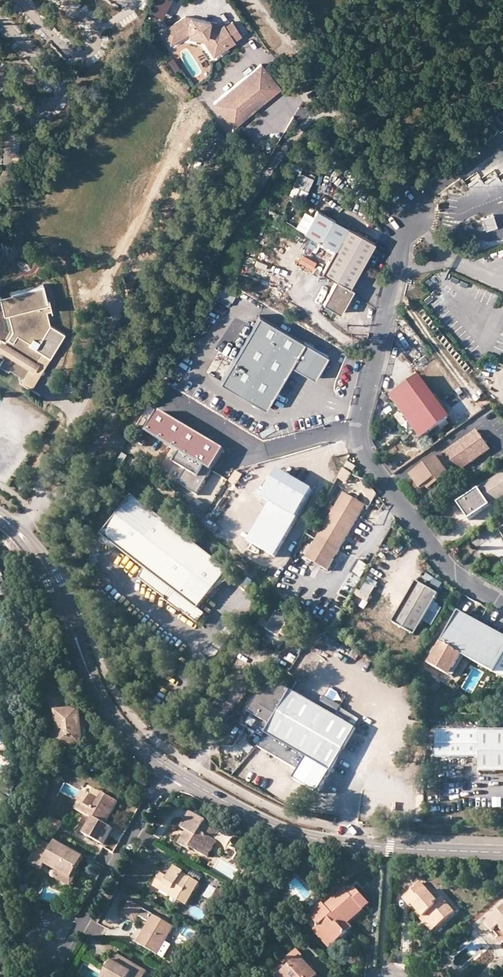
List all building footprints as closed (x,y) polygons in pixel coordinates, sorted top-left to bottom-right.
[(184,17),(161,32),(169,45),(187,33),(189,34),(206,37),(214,49),(223,43),(226,48),(234,42),(233,41),(240,36),(231,22),(219,29),(215,23),(184,17)] [(206,37),(189,34),(188,39),(203,42),(212,56),(226,48),(223,43),(214,49),(206,37)] [(248,96),(272,77),(262,64),(214,103),(221,111),(224,109),(234,122),(256,104),(248,96)] [(281,88),(272,77),(248,96),(256,104),(258,107),(281,88)] [(258,107),(256,104),(234,122),(224,109),(221,111),(234,127),(258,107)] [(296,176),(298,172),(289,168),(287,172),(296,176)] [(312,178),(298,172),(296,176),(292,183),(307,190),(312,178)] [(305,233),(320,241),(332,218),(317,210),(305,233)] [(492,214),(482,218),(485,230),(496,226),(492,214)] [(320,241),(335,249),(348,227),(332,218),(320,241)] [(335,249),(363,264),(375,243),(348,227),(335,249)] [(351,287),(363,264),(335,249),(323,272),(337,280),(324,303),(341,313),(354,289),(351,287)] [(16,312),(7,314),(11,331),(4,343),(0,350),(0,356),(2,357),(0,361),(0,367),(8,371),(9,369),(22,378),(32,362),(35,363),(41,354),(34,349),(49,326),(46,312),(51,311),(48,299),(46,300),(42,284),(11,293),(11,295),(16,312)] [(11,295),(0,297),(0,303),(3,315),(7,314),(16,312),(11,295)] [(329,357),(259,315),(220,381),(266,409),(291,366),(315,380),(329,357)] [(64,335),(49,326),(34,349),(41,354),(49,358),(64,335)] [(35,363),(32,362),(22,378),(19,383),(30,389),(37,378),(49,358),(41,354),(35,363)] [(450,418),(419,377),(392,397),(422,438),(450,418)] [(224,450),(160,412),(147,433),(181,453),(212,471),(224,450)] [(479,428),(442,456),(454,473),(492,446),(479,428)] [(197,496),(212,471),(181,453),(175,464),(186,471),(178,484),(197,496)] [(454,473),(442,456),(413,476),(422,490),(436,480),(439,484),(454,473)] [(356,467),(349,462),(347,467),(354,472),(356,467)] [(264,514),(248,542),(275,557),(314,491),(279,471),(256,510),(264,514)] [(459,503),(469,519),(502,497),(502,473),(459,503)] [(377,495),(367,481),(361,486),(374,502),(377,495)] [(365,506),(345,493),(307,558),(327,571),(365,506)] [(228,570),(133,497),(103,536),(107,539),(117,546),(146,570),(139,579),(165,599),(166,600),(165,601),(179,612),(180,611),(196,623),(198,624),(205,615),(199,609),(214,588),(223,577),(228,570)] [(206,519),(201,527),(215,535),(220,527),(206,519)] [(117,546),(107,539),(103,545),(114,549),(117,546)] [(361,578),(367,565),(357,560),(350,573),(361,578)] [(227,581),(223,577),(214,588),(217,590),(227,581)] [(370,602),(378,582),(366,577),(358,597),(370,602)] [(439,595),(417,582),(393,624),(415,636),(439,595)] [(289,619),(275,612),(265,629),(279,636),(289,619)] [(429,665),(450,677),(462,655),(465,657),(493,673),(494,671),(502,676),(502,637),(459,612),(429,665)] [(465,657),(462,655),(450,677),(452,678),(465,657)] [(356,729),(270,680),(243,726),(265,738),(259,748),(299,772),(294,780),(319,794),(356,729)] [(52,714),(58,713),(70,712),(69,694),(50,696),(52,714)] [(84,746),(82,727),(81,710),(70,712),(58,713),(61,737),(62,748),(84,746)] [(87,727),(82,727),(84,746),(62,748),(61,737),(56,738),(58,754),(90,750),(87,727)] [(436,731),(436,758),(479,758),(479,772),(502,772),(502,730),(436,731)] [(239,754),(248,740),(241,736),(232,749),(239,754)] [(0,793),(0,802),(7,806),(10,799),(0,793)] [(119,801),(103,793),(100,800),(93,796),(88,805),(84,812),(94,818),(85,834),(105,845),(114,828),(106,824),(119,801)] [(84,812),(88,805),(81,802),(77,809),(84,812)] [(206,821),(191,812),(182,828),(187,831),(179,844),(190,850),(191,848),(208,858),(218,841),(216,840),(220,832),(205,823),(206,821)] [(65,824),(54,818),(49,825),(60,831),(65,824)] [(72,880),(77,873),(85,858),(57,842),(53,848),(42,841),(30,865),(41,871),(45,864),(62,874),(72,880)] [(182,877),(183,874),(184,872),(175,867),(169,878),(162,874),(155,888),(162,892),(165,886),(173,891),(170,897),(187,906),(200,883),(192,879),(191,882),(182,877)] [(80,875),(77,873),(72,880),(62,874),(58,880),(72,888),(80,875)] [(280,887),(272,881),(264,891),(271,897),(280,887)] [(427,914),(438,927),(455,913),(443,898),(438,902),(421,883),(404,899),(410,906),(412,905),(419,913),(424,918),(427,914)] [(28,884),(20,886),(23,897),(33,901),(28,884)] [(162,892),(170,897),(173,891),(165,886),(162,892)] [(203,898),(211,901),(216,889),(208,886),(203,898)] [(320,927),(335,944),(347,934),(337,923),(343,918),(347,922),(356,914),(357,915),(370,904),(356,889),(349,894),(345,889),(330,904),(333,908),(330,911),(324,904),(310,916),(320,927)] [(269,900),(271,897),(264,891),(262,894),(269,900)] [(144,931),(138,943),(159,955),(166,943),(175,927),(131,903),(123,916),(136,923),(140,917),(149,922),(144,931)] [(486,923),(493,931),(498,927),(501,924),(502,927),(502,908),(486,923)] [(433,932),(438,927),(427,914),(424,918),(419,913),(417,914),(433,932)] [(347,922),(349,924),(358,916),(357,915),(356,914),(347,922)] [(349,924),(347,922),(343,918),(337,923),(347,934),(353,929),(349,924)] [(332,947),(335,944),(320,927),(316,930),(332,947)] [(135,942),(138,943),(144,931),(142,930),(135,942)] [(170,945),(166,943),(159,955),(163,958),(170,945)] [(312,970),(314,968),(297,950),(288,958),(293,964),(279,976),(318,976),(312,970)] [(108,971),(105,976),(145,976),(148,972),(114,953),(110,960),(114,962),(108,971)] [(105,969),(108,971),(114,962),(110,960),(105,969)]
